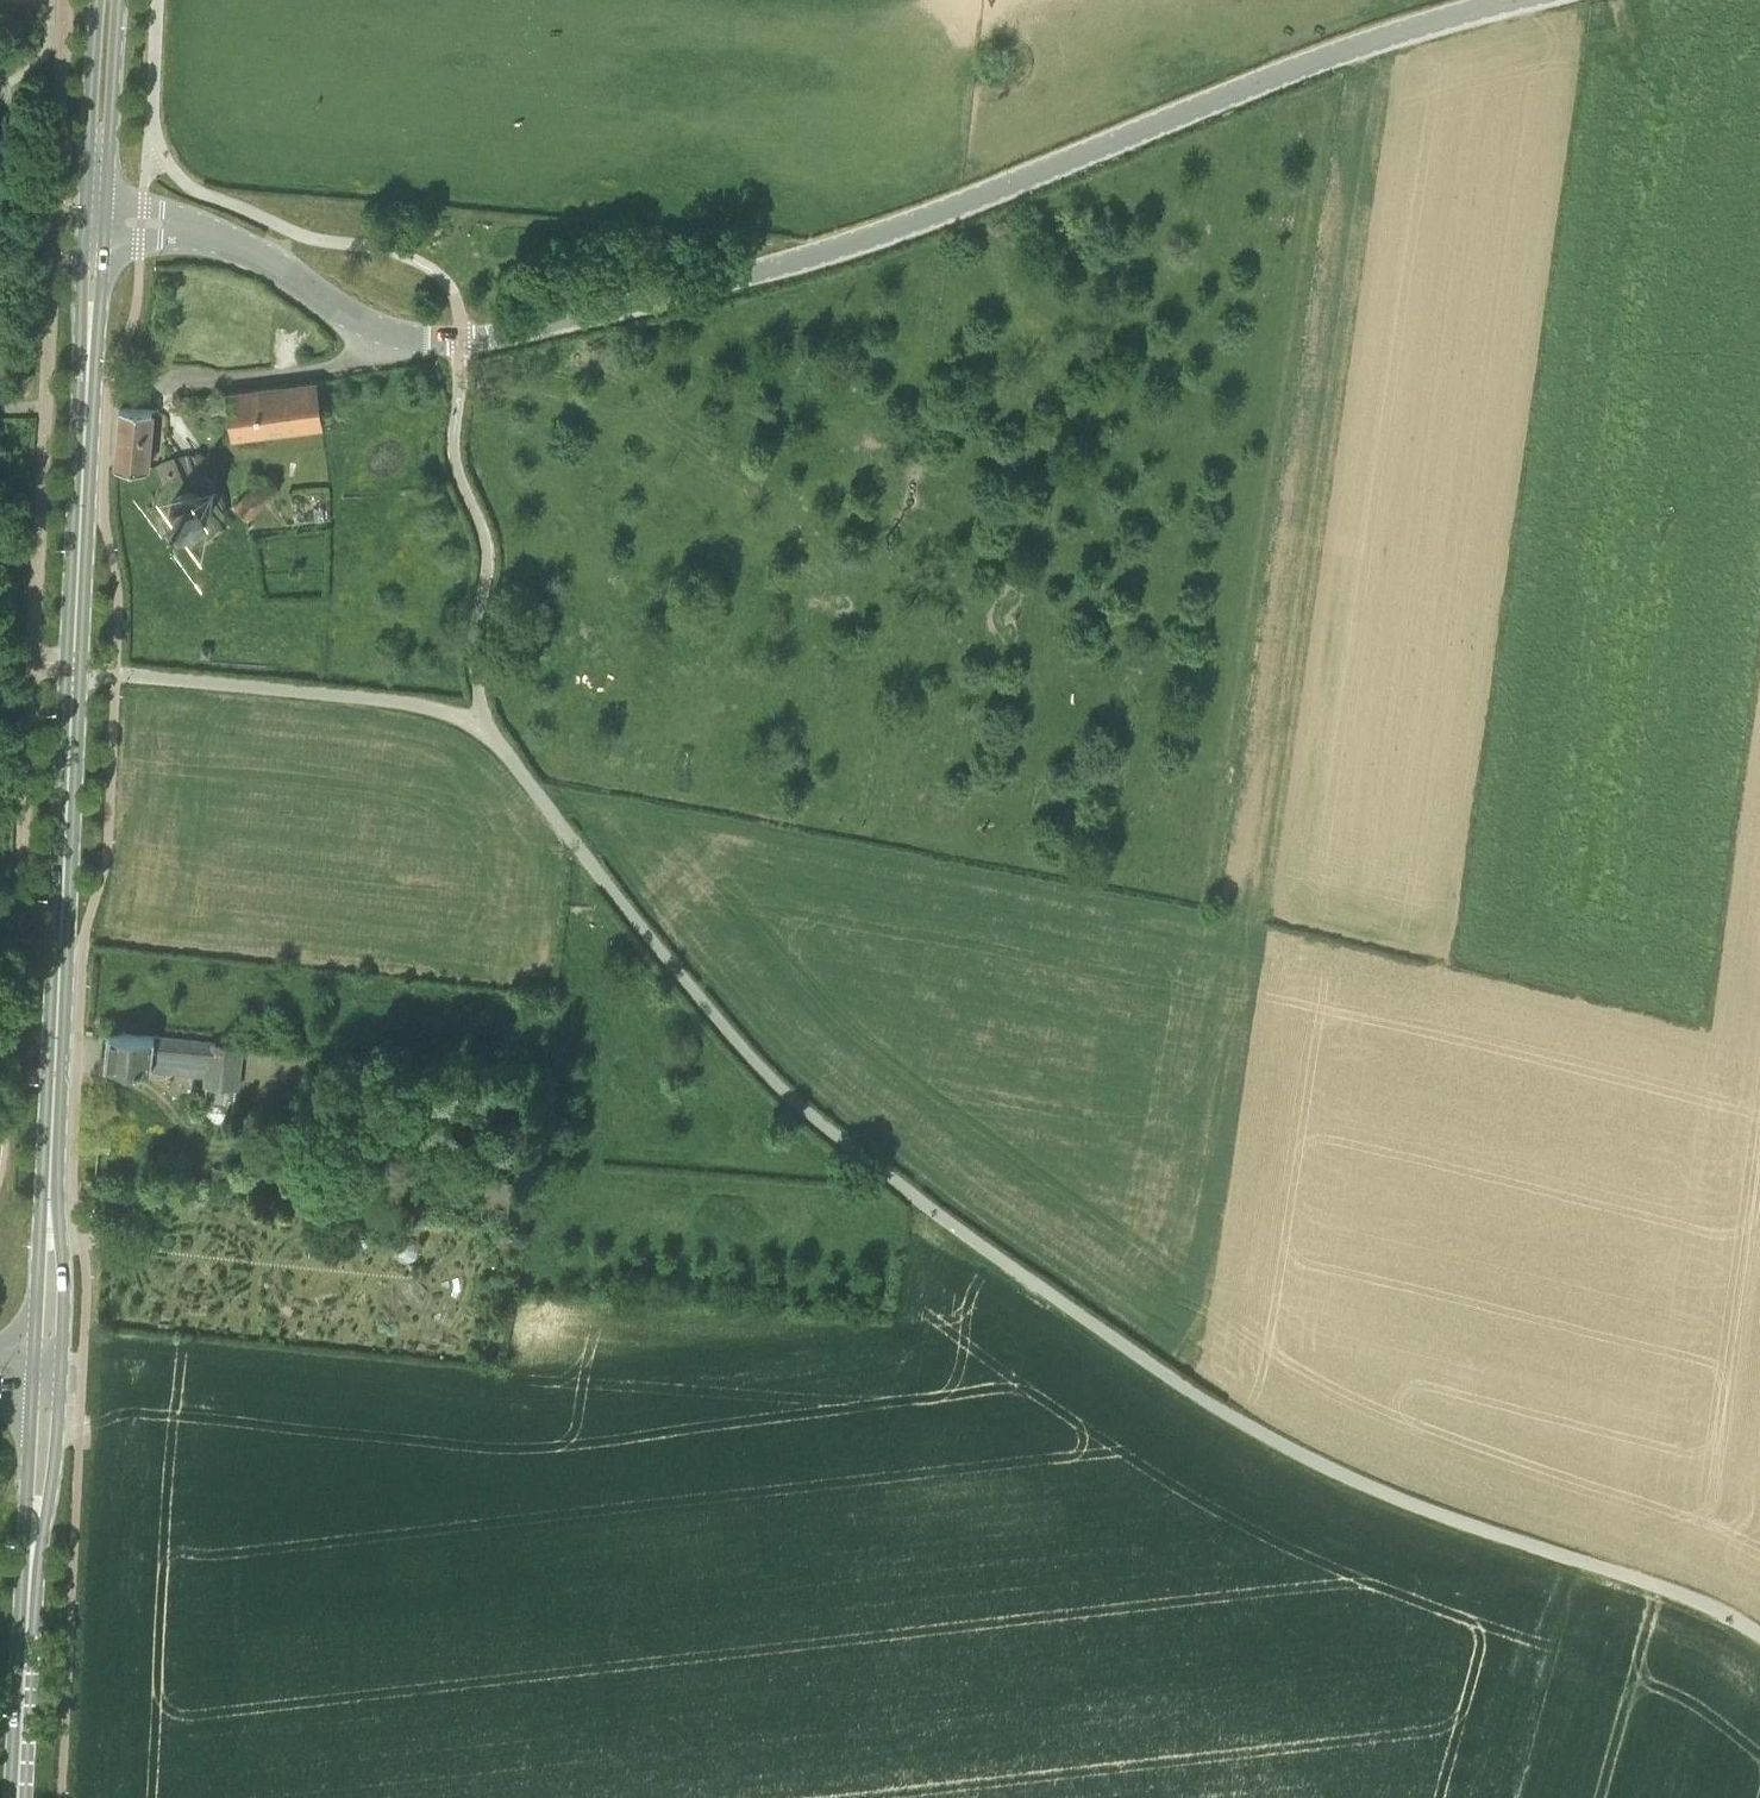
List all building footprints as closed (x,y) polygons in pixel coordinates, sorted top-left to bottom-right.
[(233,439),(324,427),(318,382),(227,394),(233,439)] [(116,467),(117,467),(148,469),(153,410),(120,407),(116,467)] [(225,514),(225,508),(224,498),(220,490),(216,484),(212,480),(205,475),(208,461),(199,456),(195,455),(190,455),(179,456),(166,459),(154,465),(163,485),(156,493),(153,502),(153,507),(154,518),(157,524),(164,533),(170,538),(174,540),(182,543),(188,543),(194,543),(203,541),(207,539),(212,536),(220,528),(223,523),(225,514)] [(235,504),(249,520),(280,489),(266,475),(235,504)] [(106,1063),(151,1068),(153,1057),(184,1060),(184,1063),(206,1065),(204,1084),(240,1088),(244,1051),(211,1048),(212,1039),(156,1033),(155,1035),(109,1031),(106,1063)]
